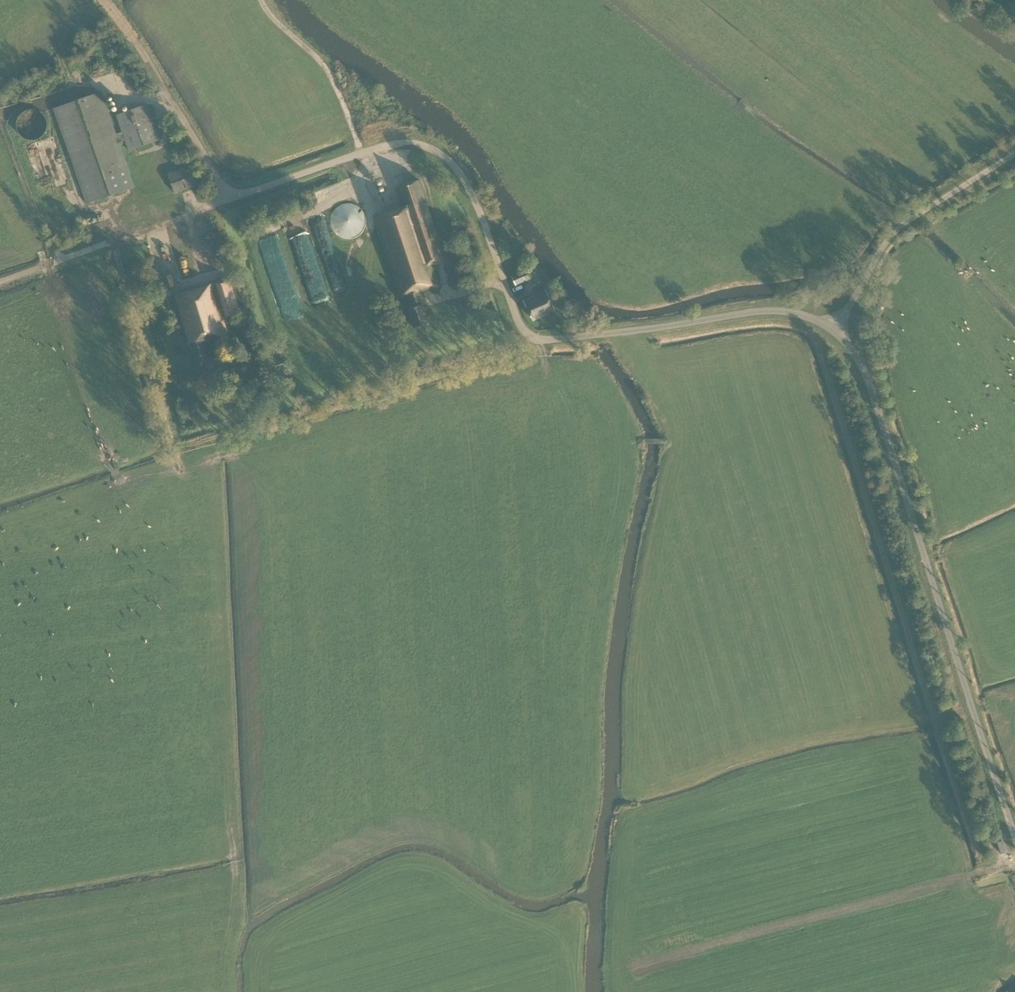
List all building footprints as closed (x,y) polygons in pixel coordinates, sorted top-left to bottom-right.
[(126,140),(129,151),(160,140),(147,104),(117,115),(123,132),(116,134),(101,92),(54,109),(87,203),(135,186),(119,142),(126,140)] [(47,129),(48,125),(47,120),(45,116),(41,112),(37,110),(32,109),(27,110),(23,112),(20,116),(18,120),(17,125),(18,129),(20,134),(23,137),(27,139),(32,140),(37,139),(41,137),(45,134),(47,129)] [(200,185),(193,166),(168,174),(175,193),(200,185)] [(408,309),(414,328),(429,323),(419,291),(439,285),(433,265),(446,261),(420,180),(396,187),(403,207),(374,216),(400,298),(407,296),(411,308),(408,309)] [(331,216),(331,221),(331,226),(334,230),(337,234),(341,237),(346,238),(351,238),(356,237),(360,234),(363,230),(365,226),(366,221),(365,216),(363,211),(360,208),(356,205),(351,204),(346,204),(341,205),(337,208),(334,211),(331,216)] [(307,231),(291,236),(305,280),(317,277),(316,274),(321,272),(313,246),(311,247),(307,231)] [(524,281),(536,276),(532,268),(521,273),(524,281)] [(225,364),(220,349),(209,352),(207,346),(230,339),(224,319),(240,314),(230,279),(174,295),(188,343),(190,343),(199,372),(225,364)] [(307,305),(301,280),(279,285),(285,311),(307,305)] [(344,283),(332,286),(334,295),(347,291),(344,283)] [(523,300),(531,317),(553,307),(545,290),(523,300)] [(172,308),(168,297),(160,299),(163,310),(172,308)] [(346,347),(364,341),(358,324),(341,330),(346,347)]
